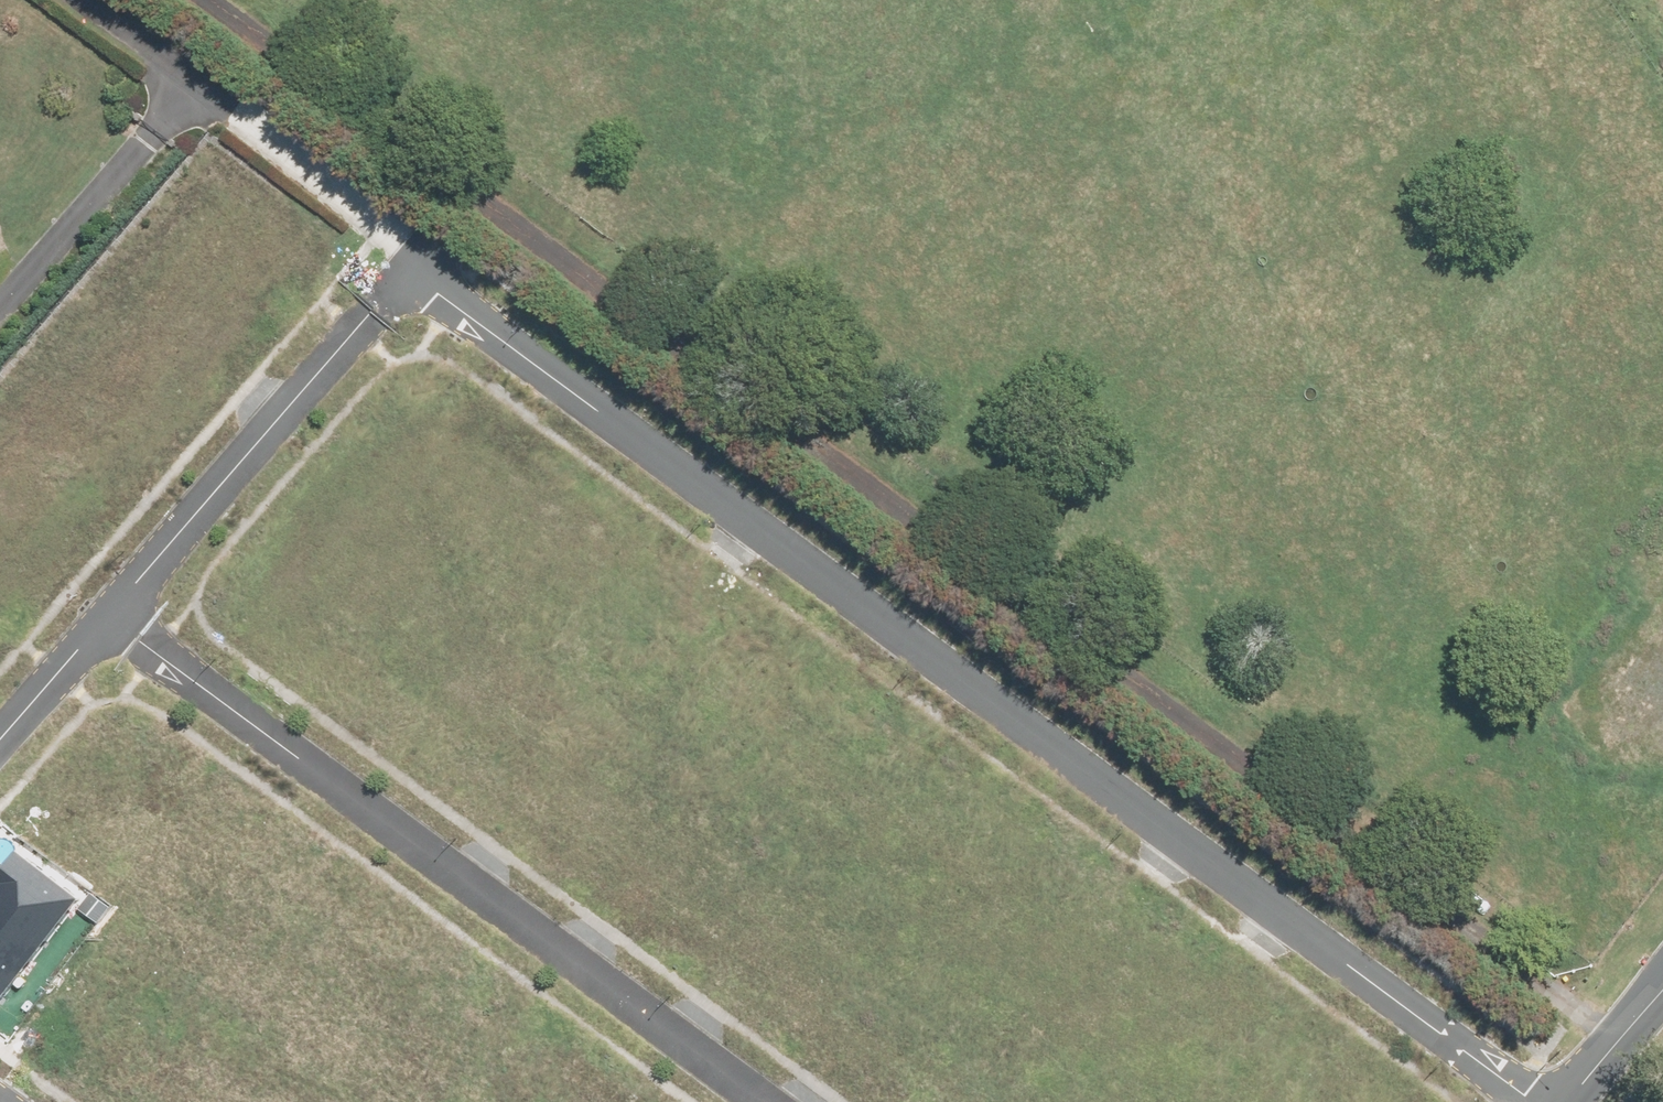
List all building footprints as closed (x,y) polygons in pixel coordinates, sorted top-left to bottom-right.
[(0,877),(0,985),(8,991),(82,892),(22,847),(0,877)]
